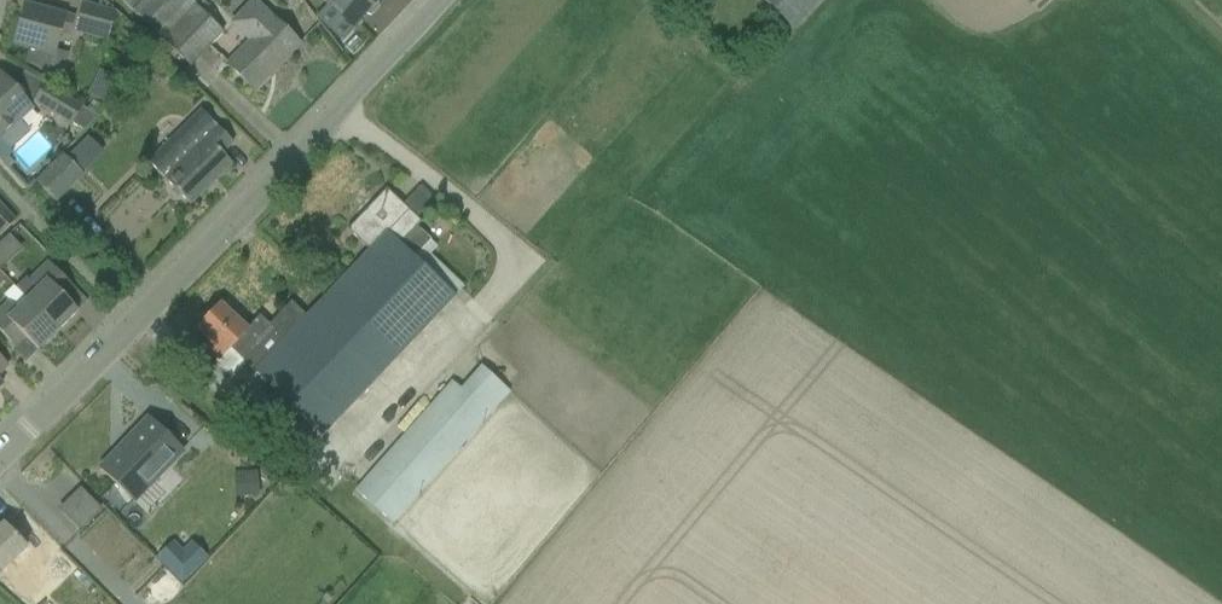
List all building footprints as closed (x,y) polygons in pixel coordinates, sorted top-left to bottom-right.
[(190,66),(223,33),(190,0),(125,0),(122,3),(133,12),(190,66)] [(300,44),(273,19),(253,0),(251,0),(229,24),(248,42),(225,64),(228,66),(254,91),(300,44)] [(333,1),(329,5),(354,29),(367,15),(371,17),(380,8),(378,3),(381,0),(332,0),(333,1)] [(820,0),(764,0),(792,28),(820,0)] [(107,40),(114,14),(83,5),(76,31),(107,40)] [(25,6),(15,44),(28,47),(24,62),(59,83),(67,55),(55,52),(60,35),(70,38),(75,19),(25,6)] [(90,96),(105,101),(115,76),(99,71),(90,96)] [(0,75),(0,138),(32,109),(0,75)] [(82,131),(94,114),(45,85),(34,102),(82,131)] [(222,155),(233,144),(200,110),(148,162),(190,206),(232,164),(222,155)] [(70,149),(81,168),(104,155),(93,136),(70,149)] [(56,204),(74,187),(84,176),(63,156),(36,183),(56,204)] [(422,186),(406,200),(420,215),(435,201),(422,186)] [(414,257),(430,240),(416,227),(421,222),(386,190),(348,231),(370,252),(387,234),(413,258),(414,257)] [(0,205),(0,234),(1,235),(15,222),(0,205)] [(22,247),(10,234),(0,243),(0,267),(22,247)] [(456,296),(421,264),(414,257),(413,258),(387,234),(370,252),(307,317),(292,302),(270,325),(260,316),(247,330),(221,306),(197,330),(210,343),(205,347),(220,361),(217,364),(230,376),(243,361),(324,437),(457,298),(456,296)] [(28,301),(58,332),(78,312),(65,299),(75,290),(49,263),(29,283),(37,292),(28,301)] [(16,348),(26,339),(38,351),(58,332),(28,301),(18,310),(10,302),(0,311),(0,332),(16,348)] [(356,491),(395,525),(490,415),(459,388),(451,381),(356,491)] [(170,467),(184,453),(149,420),(127,443),(129,445),(103,472),(135,503),(136,502),(148,514),(162,500),(150,489),(170,467)] [(259,496),(257,472),(239,473),(241,497),(259,496)] [(60,510),(81,529),(102,507),(81,487),(60,510)] [(27,601),(42,588),(16,562),(32,545),(48,561),(60,550),(39,529),(23,544),(5,525),(0,529),(0,573),(27,601)]
